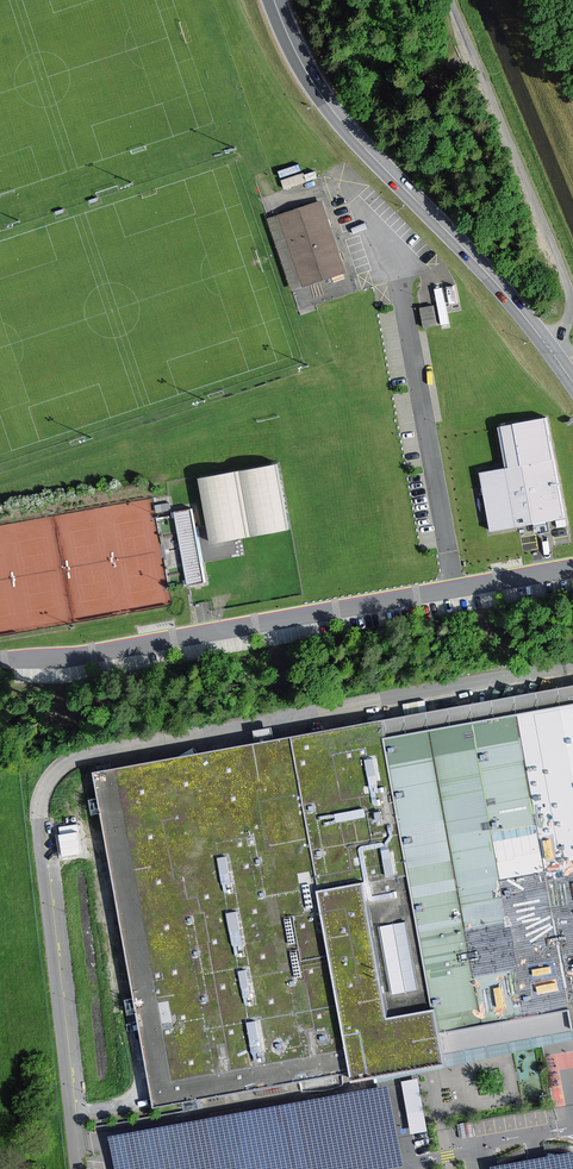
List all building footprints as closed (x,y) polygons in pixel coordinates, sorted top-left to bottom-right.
[(280,215),(303,285),(343,272),(320,202),(280,215)] [(434,305),(421,307),(424,328),(438,325),(434,305)] [(483,473),(493,528),(564,515),(546,419),(504,427),(511,468),(483,473)] [(280,463),(201,476),(213,543),(291,529),(280,463)] [(176,512),(190,583),(205,580),(191,509),(176,512)] [(429,1065),(572,1038),(572,703),(385,737),(383,720),(119,769),(94,774),(156,1108),(354,1071),(355,1078),(429,1065)] [(418,1079),(401,1081),(410,1134),(427,1131),(418,1079)] [(387,1085),(109,1137),(115,1168),(385,1168),(402,1166),(387,1085)] [(490,1168),(491,1168),(572,1168),(572,1152),(490,1168)]
